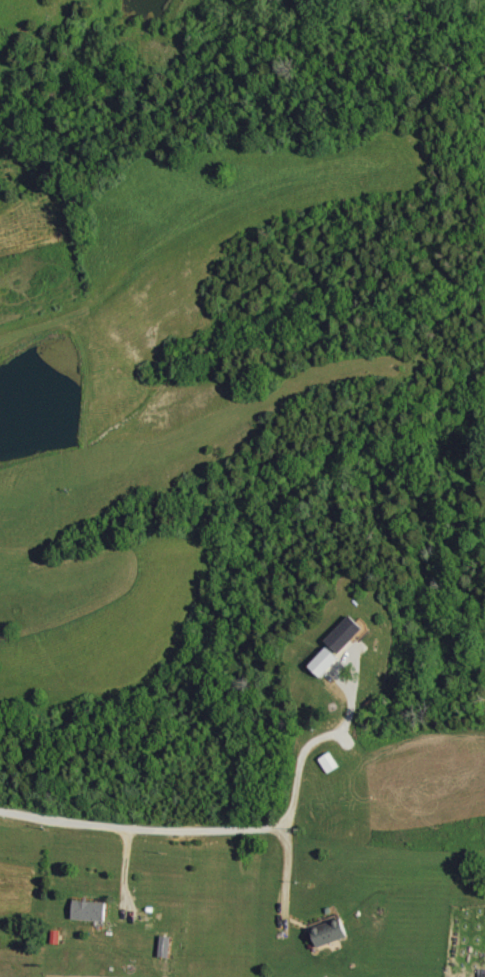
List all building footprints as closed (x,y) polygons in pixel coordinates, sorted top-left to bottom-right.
[(326,639),(339,653),(365,628),(352,614),(326,639)] [(322,677),(341,658),(328,646),(310,666),(322,677)] [(106,902),(74,900),(73,919),(106,921),(106,902)] [(318,946),(348,939),(344,920),(314,927),(318,946)]
